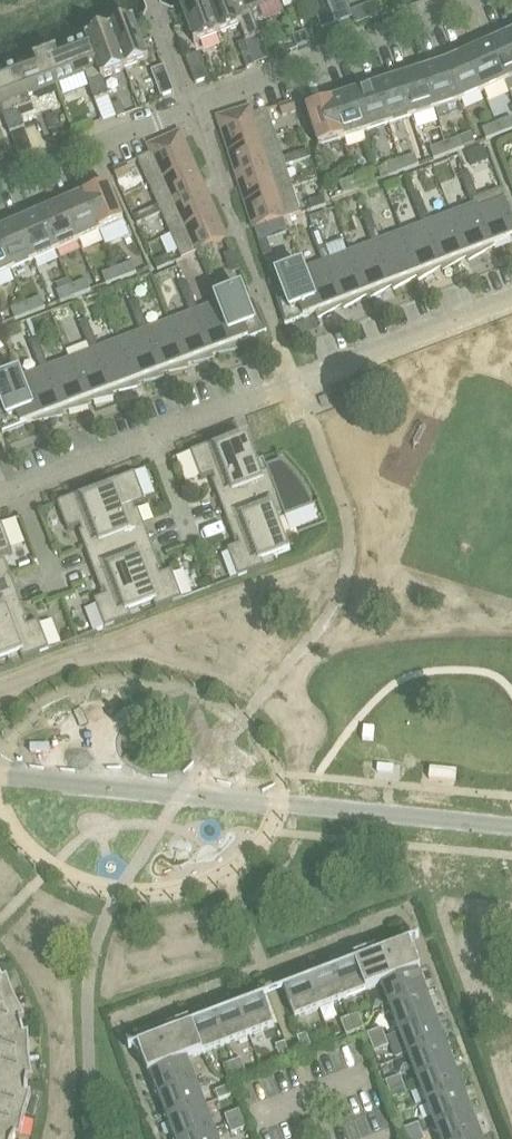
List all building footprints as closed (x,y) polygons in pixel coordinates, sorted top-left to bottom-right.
[(188,24),(194,42),(193,42),(194,44),(218,34),(205,0),(186,0),(178,3),(179,4),(180,4),(188,24)] [(218,34),(240,26),(231,0),(205,0),(218,34)] [(240,26),(246,42),(261,36),(251,11),(279,0),(231,0),(240,26)] [(133,21),(134,21),(134,20),(109,29),(125,70),(149,61),(149,59),(148,60),(133,21)] [(109,29),(87,38),(102,78),(125,70),(109,29)] [(511,35),(488,45),(505,82),(505,81),(509,91),(511,90),(511,38),(511,35)] [(102,78),(87,38),(86,38),(86,39),(56,51),(56,49),(45,54),(56,85),(84,74),(96,104),(110,98),(102,78)] [(488,45),(466,55),(482,91),(505,82),(488,45)] [(186,58),(195,84),(209,79),(199,53),(186,58)] [(250,53),(242,56),(247,69),(255,66),(250,53)] [(34,59),(3,71),(18,111),(32,105),(28,96),(56,85),(45,54),(33,58),(34,59)] [(459,102),(482,91),(466,55),(445,64),(459,102)] [(435,109),(459,102),(445,64),(423,71),(435,109)] [(174,92),(164,66),(151,71),(161,97),(174,92)] [(18,111),(3,71),(0,72),(0,108),(10,135),(25,129),(18,111)] [(423,71),(400,79),(412,117),(435,109),(423,71)] [(389,124),(412,117),(400,79),(377,86),(389,124)] [(366,132),(389,124),(377,86),(353,94),(366,132)] [(343,139),(366,132),(353,94),(330,101),(343,139)] [(343,139),(330,101),(307,109),(319,147),(343,139)] [(293,102),(279,107),(282,116),(296,112),(293,102)] [(121,103),(113,106),(117,118),(126,115),(121,103)] [(267,110),(255,114),(221,125),(229,152),(276,137),(267,110)] [(501,134),(511,130),(511,118),(497,123),(501,134)] [(501,134),(497,123),(482,129),(486,140),(501,134)] [(284,162),(283,157),(276,137),(229,152),(237,177),(284,162)] [(445,143),(449,154),(464,148),(460,137),(445,143)] [(138,160),(149,185),(194,165),(182,140),(138,160)] [(449,154),(445,143),(430,149),(434,160),(449,154)] [(295,153),(298,162),(311,158),(308,149),(295,153)] [(246,203),(292,187),(286,166),(298,162),(295,153),(283,157),(284,162),(237,177),(246,203)] [(400,160),(404,171),(419,165),(415,155),(400,160)] [(404,171),(400,160),(385,166),(389,177),(404,171)] [(130,174),(126,165),(113,170),(117,180),(130,174)] [(204,190),(194,165),(149,185),(158,206),(146,211),(149,219),(161,214),(160,210),(204,190)] [(466,190),(474,187),(468,171),(460,174),(466,190)] [(354,178),(359,188),(374,182),(370,172),(354,178)] [(359,188),(354,178),(339,183),(343,194),(359,188)] [(84,195),(100,231),(123,221),(107,185),(84,195)] [(246,203),(254,229),(301,214),(292,187),(246,203)] [(492,246),(511,238),(511,219),(501,190),(479,198),(474,187),(466,190),(472,206),(476,204),(492,246)] [(215,214),(204,190),(160,210),(161,214),(170,234),(215,214)] [(411,196),(417,211),(425,207),(419,193),(411,196)] [(100,231),(84,195),(62,204),(78,241),(100,231)] [(324,198),(308,202),(311,211),(326,206),(324,198)] [(40,214),(55,251),(78,241),(62,204),(40,214)] [(467,255),(492,246),(476,204),(472,206),(451,214),(467,255)] [(422,225),(402,233),(417,274),(442,265),(426,223),(430,222),(425,207),(417,211),(422,225)] [(133,216),(137,224),(149,219),(146,211),(133,216)] [(367,230),(375,226),(370,212),(361,215),(367,230)] [(40,214),(17,224),(33,260),(55,251),(40,214)] [(182,260),(227,240),(215,214),(170,234),(182,260)] [(451,214),(430,222),(426,223),(442,265),(467,255),(451,214)] [(33,260),(17,224),(0,231),(0,244),(11,270),(33,260)] [(372,244),(352,252),(367,293),(392,284),(377,242),(381,241),(375,226),(367,230),(372,244)] [(317,249),(325,246),(319,231),(311,234),(317,249)] [(402,233),(381,241),(377,242),(392,284),(417,274),(402,233)] [(267,239),(258,242),(263,257),(272,254),(267,239)] [(11,270),(0,244),(0,275),(11,270)] [(302,266),(300,267),(318,312),(343,303),(327,261),(330,260),(325,246),(317,249),(322,263),(303,270),(302,266)] [(238,267),(232,252),(224,256),(230,270),(238,267)] [(352,252),(330,260),(327,261),(343,303),(367,293),(352,252)] [(168,256),(154,262),(157,270),(172,264),(168,256)] [(132,262),(117,268),(121,279),(136,273),(132,262)] [(283,292),(275,295),(285,325),(318,312),(300,267),(276,276),(283,292)] [(121,279),(117,268),(102,274),(106,285),(121,279)] [(71,286),(76,296),(91,291),(87,280),(71,286)] [(179,285),(185,299),(193,296),(187,282),(179,285)] [(76,296),(71,286),(56,291),(60,302),(76,296)] [(217,298),(235,344),(267,332),(254,303),(247,306),(241,289),(217,298)] [(198,310),(193,296),(185,299),(190,314),(194,312),(210,354),(235,344),(217,298),(216,299),(217,303),(198,310)] [(26,303),(30,314),(45,308),(41,297),(26,303)] [(135,318),(143,315),(137,301),(129,304),(135,318)] [(30,314),(26,303),(11,309),(15,320),(30,314)] [(169,322),(185,363),(210,354),(194,312),(190,314),(169,322)] [(148,329),(143,315),(135,318),(140,333),(144,331),(160,373),(185,363),(169,322),(148,329)] [(85,337),(93,334),(87,320),(79,323),(85,337)] [(135,382),(160,373),(144,331),(140,333),(119,341),(135,382)] [(98,349),(93,334),(85,337),(90,352),(94,350),(110,392),(135,382),(119,341),(98,349)] [(35,356),(43,353),(37,339),(29,342),(35,356)] [(69,360),(85,401),(110,392),(94,350),(90,352),(69,360)] [(69,360),(48,368),(43,353),(35,356),(40,371),(44,369),(60,411),(85,401),(69,360)] [(19,374),(18,375),(35,420),(60,411),(44,369),(40,371),(20,378),(19,374)] [(18,375),(0,381),(0,400),(0,426),(2,433),(35,420),(18,375)] [(232,444),(253,500),(274,555),(290,550),(277,516),(283,514),(285,518),(313,507),(310,499),(307,494),(304,489),(301,484),(298,479),(294,474),(290,469),(286,465),(281,461),(265,467),(267,471),(261,474),(247,438),(232,444)] [(212,482),(224,511),(253,500),(232,444),(220,449),(217,442),(191,452),(201,480),(213,475),(215,481),(212,482)] [(99,495),(120,551),(150,539),(138,510),(136,511),(134,506),(145,501),(135,473),(108,484),(111,490),(99,495)] [(120,551),(99,495),(87,499),(84,493),(58,503),(68,531),(80,526),(82,531),(79,532),(90,562),(120,551)] [(274,555),(253,500),(224,511),(235,541),(237,539),(239,545),(228,549),(238,577),(265,567),(262,560),(274,555)] [(16,590),(5,561),(2,562),(1,557),(12,552),(2,524),(0,525),(0,596),(16,590)] [(150,539),(120,551),(141,606),(153,602),(156,608),(182,598),(172,570),(160,575),(158,570),(161,569),(150,539)] [(129,611),(141,606),(120,551),(90,562),(102,591),(104,590),(106,595),(94,600),(105,628),(132,618),(129,611)] [(8,657),(20,652),(23,659),(49,649),(39,621),(27,626),(25,621),(28,620),(16,590),(0,596),(0,636),(8,657)] [(429,779),(455,782),(457,771),(430,768),(429,779)] [(367,952),(354,957),(364,982),(380,976),(383,984),(420,969),(410,942),(368,958),(367,954),(368,953),(367,952)] [(367,991),(364,982),(354,957),(330,966),(343,1000),(367,991)] [(343,1000),(330,966),(306,975),(319,1009),(343,1000)] [(380,976),(364,982),(367,991),(383,985),(391,1008),(426,995),(417,972),(421,971),(420,969),(383,984),(380,976)] [(319,1009),(306,975),(280,985),(280,986),(282,986),(295,1019),(319,1009)] [(0,976),(0,1006),(15,1000),(7,979),(3,981),(0,976)] [(236,1002),(249,1036),(274,1027),(262,994),(263,993),(263,992),(236,1002)] [(426,995),(391,1008),(400,1031),(435,1018),(426,995)] [(15,1000),(0,1006),(0,1034),(23,1029),(21,1021),(25,1020),(15,1000)] [(249,1036),(236,1002),(212,1011),(225,1045),(249,1036)] [(225,1045),(212,1011),(189,1020),(198,1045),(202,1054),(225,1045)] [(355,1032),(364,1029),(359,1014),(350,1017),(355,1032)] [(355,1032),(350,1017),(341,1021),(346,1035),(355,1032)] [(444,1043),(435,1018),(400,1031),(410,1056),(444,1043)] [(189,1020),(188,1020),(176,1025),(176,1026),(177,1026),(179,1030),(137,1046),(148,1073),(185,1059),(182,1052),(198,1045),(189,1020)] [(382,1028),(367,1034),(371,1043),(385,1037),(382,1028)] [(23,1029),(0,1034),(0,1060),(30,1057),(29,1035),(25,1036),(23,1029)] [(303,1052),(312,1049),(306,1034),(297,1037),(303,1052)] [(371,1043),(374,1052),(389,1046),(385,1037),(371,1043)] [(275,1046),(281,1060),(290,1057),(285,1042),(275,1046)] [(453,1066),(444,1043),(410,1056),(419,1079),(453,1066)] [(185,1059),(148,1073),(148,1075),(152,1073),(160,1096),(195,1083),(186,1060),(202,1054),(198,1045),(182,1052),(185,1059)] [(28,1087),(29,1080),(33,1080),(30,1057),(0,1060),(0,1085),(28,1087)] [(238,1077),(247,1074),(241,1059),(232,1062),(238,1077)] [(238,1077),(232,1062),(223,1066),(229,1080),(238,1077)] [(462,1090),(453,1066),(419,1079),(428,1103),(462,1090)] [(385,1082),(389,1091),(403,1085),(400,1076),(385,1082)] [(169,1119),(203,1106),(195,1083),(160,1096),(169,1119)] [(25,1117),(32,1095),(27,1094),(28,1087),(0,1085),(0,1110),(25,1117)] [(407,1094),(403,1085),(389,1091),(392,1100),(407,1094)] [(234,1095),(230,1086),(215,1092),(219,1101),(234,1095)] [(428,1103),(437,1127),(471,1114),(462,1090),(428,1103)] [(177,1138),(191,1138),(213,1131),(203,1106),(169,1119),(177,1138)] [(0,1110),(0,1138),(1,1138),(16,1138),(20,1138),(25,1117),(0,1110)] [(242,1119),(239,1110),(225,1116),(228,1125),(242,1119)] [(471,1114),(437,1127),(441,1138),(476,1138),(480,1138),(471,1114)] [(231,1134),(246,1128),(242,1119),(228,1125),(231,1134)] [(404,1129),(407,1138),(422,1132),(418,1124),(404,1129)] [(191,1138),(216,1138),(213,1131),(191,1138)]
